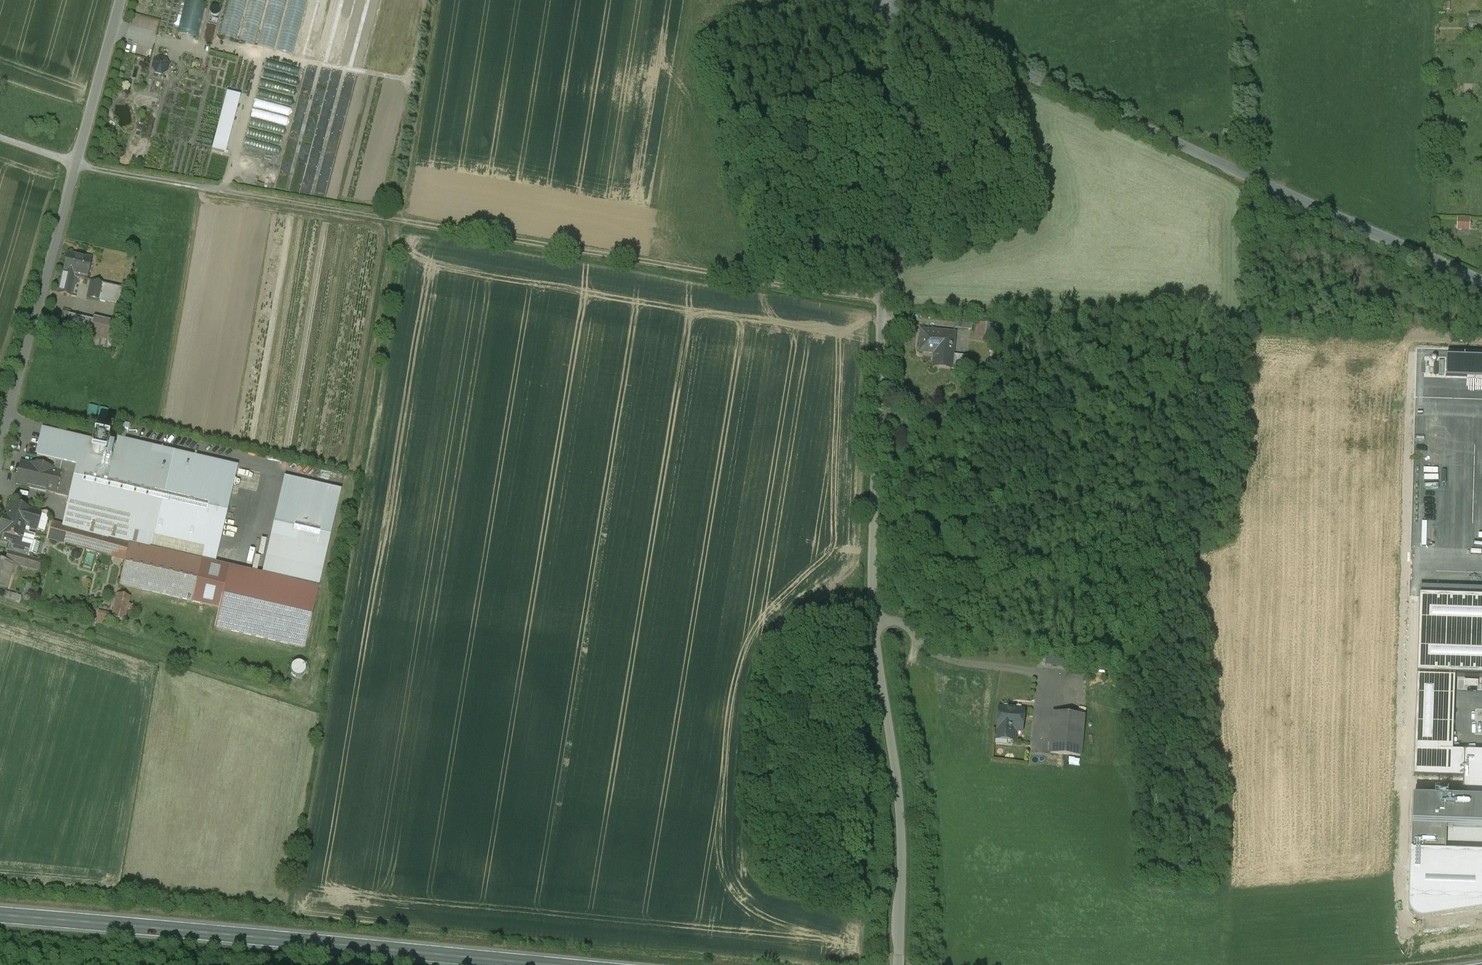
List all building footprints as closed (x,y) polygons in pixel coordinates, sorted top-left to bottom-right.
[(205,5),(185,0),(177,34),(197,39),(205,5)] [(220,36),(236,40),(247,0),(230,0),(220,36)] [(239,40),(255,44),(267,0),(249,0),(239,40)] [(258,46),(274,50),(287,0),(270,0),(258,46)] [(278,51),(295,55),(309,0),(291,0),(278,51)] [(207,32),(216,33),(218,24),(209,23),(207,32)] [(160,58),(154,62),(153,68),(156,73),(162,75),(167,71),(169,65),(166,60),(160,58)] [(262,76),(245,155),(279,163),(287,123),(281,122),(283,115),(291,117),(301,67),(266,60),(263,76),(262,76)] [(1470,220),(1458,220),(1458,229),(1469,230),(1470,220)] [(93,260),(68,254),(64,274),(59,294),(71,296),(76,277),(88,279),(93,260)] [(88,298),(122,304),(125,287),(90,281),(88,298)] [(116,322),(69,309),(63,328),(111,341),(116,322)] [(973,329),(975,323),(962,320),(960,327),(973,329)] [(976,337),(999,340),(1001,323),(978,320),(976,337)] [(959,335),(923,331),(920,353),(933,355),(932,368),(969,372),(971,355),(957,354),(959,335)] [(1440,352),(1437,383),(1481,387),(1481,355),(1440,352)] [(106,428),(110,408),(90,404),(86,423),(106,428)] [(154,444),(47,420),(38,455),(24,452),(18,478),(73,490),(66,517),(55,515),(51,534),(130,555),(125,579),(296,618),(306,568),(168,535),(175,509),(194,513),(205,466),(152,454),(154,444)] [(0,536),(0,540),(35,551),(40,532),(51,534),(55,515),(47,513),(48,509),(40,507),(41,501),(13,494),(10,510),(7,509),(0,536)] [(35,551),(0,540),(0,578),(14,582),(21,559),(43,565),(47,554),(35,551)] [(1481,601),(1481,591),(1420,589),(1419,599),(1481,601)] [(5,597),(20,601),(22,595),(7,591),(5,597)] [(130,604),(132,596),(118,592),(112,617),(126,620),(129,609),(134,610),(135,605),(130,604)] [(1481,800),(1481,753),(1453,752),(1455,678),(1481,679),(1481,601),(1419,599),(1414,777),(1463,779),(1462,799),(1481,800)] [(109,625),(112,612),(100,610),(97,622),(109,625)] [(1047,663),(1065,667),(1068,655),(1050,651),(1047,663)] [(303,676),(305,663),(294,661),(292,673),(303,676)] [(1027,710),(999,707),(996,742),(1016,744),(1017,733),(1024,733),(1027,710)] [(1085,716),(1052,713),(1049,754),(1081,756),(1085,716)] [(292,727),(289,731),(300,741),(304,737),(292,727)] [(1446,852),(1446,829),(1481,830),(1481,800),(1462,799),(1410,798),(1409,851),(1412,851),(1446,852)] [(1412,851),(1409,902),(1409,908),(1411,911),(1413,914),(1416,916),(1420,918),(1426,918),(1433,917),(1481,910),(1481,854),(1446,852),(1412,851)]
